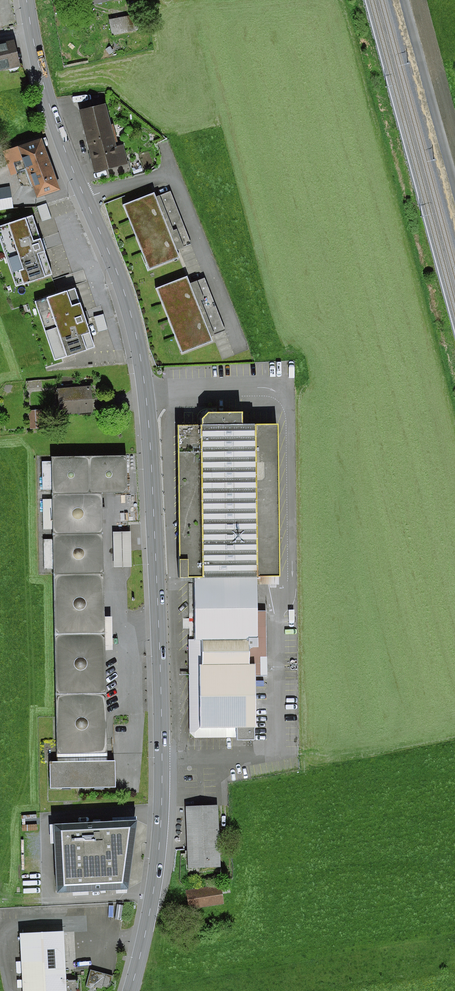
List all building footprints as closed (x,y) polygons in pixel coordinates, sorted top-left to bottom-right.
[(131,16),(111,21),(115,35),(135,31),(131,16)] [(20,66),(14,41),(0,44),(0,71),(20,66)] [(106,103),(80,110),(95,172),(128,164),(123,145),(116,146),(115,142),(118,141),(114,124),(111,125),(106,103)] [(42,137),(2,151),(11,175),(27,170),(37,197),(60,189),(42,137)] [(141,165),(132,168),(134,174),(143,171),(141,165)] [(13,208),(10,186),(0,188),(0,210),(13,208)] [(171,191),(156,197),(177,249),(191,244),(171,191)] [(154,193),(123,205),(148,269),(179,257),(177,249),(156,197),(154,193)] [(46,203),(37,206),(42,221),(51,218),(46,203)] [(0,226),(0,238),(16,287),(52,275),(33,216),(0,226)] [(187,277),(157,289),(182,353),(213,341),(211,336),(190,283),(187,277)] [(205,278),(190,283),(211,336),(225,331),(205,278)] [(58,294),(36,302),(56,361),(95,347),(75,288),(58,294)] [(104,313),(94,316),(99,331),(108,329),(104,313)] [(92,386),(58,389),(59,414),(94,412),(92,386)] [(43,411),(31,412),(32,431),(44,430),(43,411)] [(202,425),(179,426),(181,577),(195,576),(259,576),(280,576),(278,423),(243,424),(243,412),(208,412),(202,419),(202,425)] [(126,456),(52,457),(52,461),(42,461),(43,489),(53,489),(53,499),(43,499),(43,529),(53,529),(54,539),(44,540),(44,569),(54,569),(54,574),(57,717),(58,761),(50,761),(51,787),(116,786),(116,760),(107,760),(102,492),(127,492),(126,456)] [(130,531),(113,532),(114,568),(130,567),(131,567),(130,531)] [(195,640),(189,640),(189,733),(195,738),(236,737),(236,741),(256,741),(255,676),(268,676),(267,610),(259,610),(259,576),(195,576),(195,640)] [(217,806),(185,807),(188,867),(220,866),(217,806)] [(54,822),(56,892),(134,889),(131,819),(54,822)] [(220,884),(187,890),(190,909),(223,903),(220,884)] [(78,980),(66,980),(63,931),(20,933),(23,990),(79,990),(78,980)] [(91,969),(85,987),(93,989),(94,986),(102,988),(102,987),(109,989),(113,976),(91,969)]
